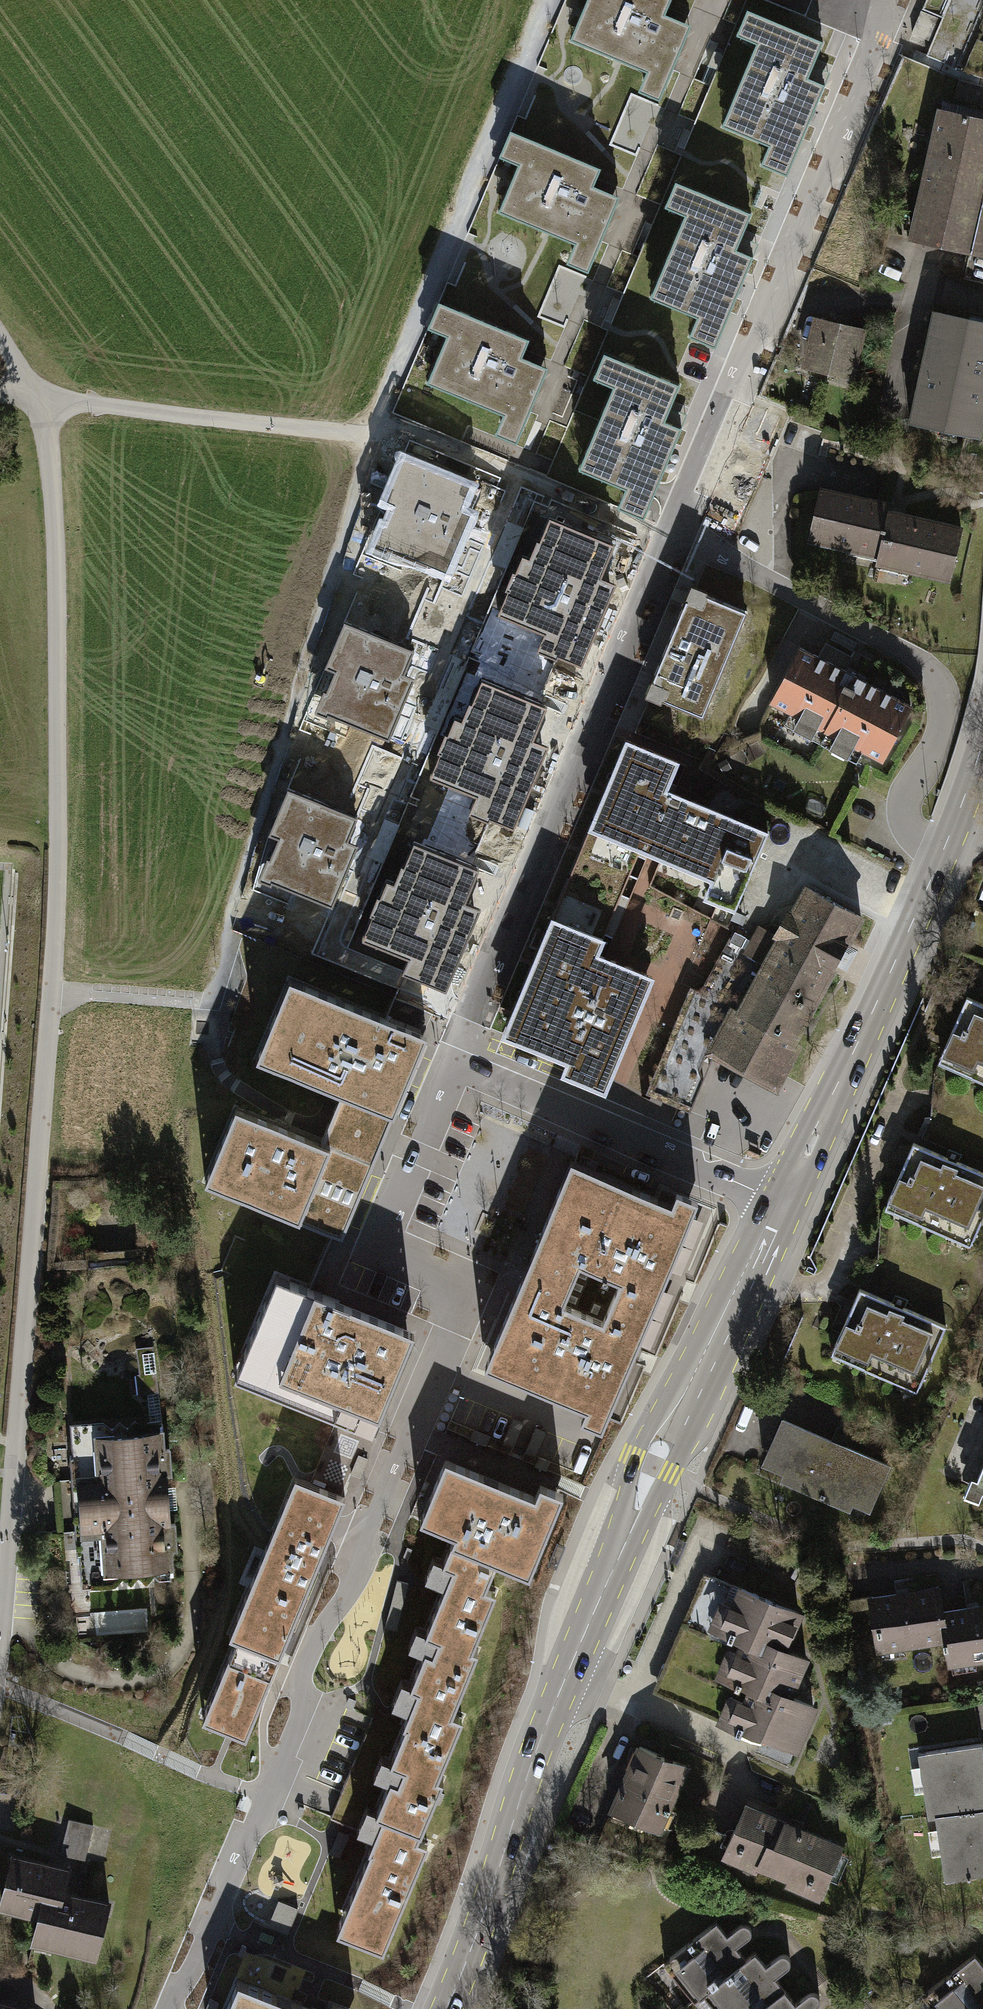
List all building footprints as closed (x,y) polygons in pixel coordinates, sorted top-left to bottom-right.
[(569,42),(646,73),(639,90),(660,98),(688,27),(666,18),(673,0),(586,0),(569,42)] [(823,43),(759,16),(749,42),(757,45),(728,112),(740,117),(734,132),(769,146),(766,153),(792,164),(825,86),(808,79),(823,43)] [(941,111),(912,239),(971,252),(982,197),(982,121),(941,111)] [(603,167),(510,130),(499,159),(517,166),(498,212),(575,243),(568,259),(588,268),(617,197),(594,188),(603,167)] [(752,214),(688,187),(677,213),(685,216),(657,283),(669,288),(663,303),(697,317),(695,324),(721,335),(754,257),(737,250),(752,214)] [(530,340),(437,303),(426,331),(444,338),(425,384),(502,415),(495,432),(515,440),(544,369),(521,360),(530,340)] [(909,420),(938,429),(980,437),(982,422),(982,322),(933,311),(909,420)] [(810,363),(849,373),(858,334),(819,325),(810,363)] [(680,385),(616,358),(605,383),(613,387),(585,454),(597,459),(591,474),(625,488),(622,495),(649,506),(682,428),(665,421),(680,385)] [(473,485),(403,456),(384,501),(393,505),(385,526),(395,530),(387,549),(447,574),(473,513),(463,508),(473,485)] [(888,513),(892,514),(893,506),(820,489),(809,539),(878,555),(888,513)] [(961,530),(892,514),(888,513),(878,555),(877,562),(950,579),(961,530)] [(615,545),(550,517),(539,542),(550,546),(543,563),(522,555),(515,573),(526,577),(519,594),(508,589),(498,614),(544,633),(543,637),(562,645),(558,656),(582,666),(617,584),(601,577),(615,545)] [(747,612),(690,588),(646,693),(703,717),(747,612)] [(414,651),(344,621),(325,667),(335,671),(326,692),(336,696),(328,715),(389,740),(415,678),(404,674),(414,651)] [(801,647),(771,703),(881,760),(910,705),(801,647)] [(547,706),(482,679),(472,704),(482,708),(475,725),(455,717),(447,734),(458,739),(451,756),(440,751),(430,776),(476,795),(475,799),(494,807),(490,818),(514,828),(549,745),(533,739),(547,706)] [(602,801),(616,807),(661,826),(675,793),(666,789),(678,762),(641,747),(632,769),(618,763),(602,801)] [(358,817),(288,788),(269,833),(278,837),(269,858),(280,863),(272,881),(332,907),(358,845),(348,841),(358,817)] [(742,891),(767,832),(675,793),(661,826),(650,853),(742,891)] [(650,853),(661,826),(616,807),(605,834),(590,828),(579,855),(630,876),(641,849),(650,853)] [(479,868),(414,841),(404,866),(414,870),(407,887),(387,879),(379,897),(390,901),(383,918),(372,913),(362,938),(409,957),(407,961),(426,969),(422,980),(446,990),(481,907),(465,901),(479,868)] [(579,855),(554,914),(605,935),(613,938),(627,905),(619,902),(630,876),(579,855)] [(766,964),(720,1050),(773,1078),(777,1071),(861,916),(807,887),(793,914),(787,911),(775,935),(780,938),(778,943),(757,932),(746,953),(766,964)] [(597,954),(605,935),(554,914),(532,965),(604,995),(612,977),(627,983),(633,969),(597,954)] [(646,991),(627,983),(612,977),(604,995),(532,965),(503,1034),(567,1061),(562,1072),(585,1082),(590,1070),(609,1078),(646,991)] [(332,1117),(385,1139),(428,1034),(290,977),(257,1056),(343,1092),(332,1117)] [(967,996),(941,1055),(982,1073),(982,1003),(967,996)] [(941,1055),(937,1064),(982,1083),(982,1073),(941,1055)] [(385,1139),(332,1117),(322,1141),(237,1106),(207,1179),(344,1236),(385,1139)] [(959,1162),(957,1161),(955,1166),(946,1162),(948,1157),(946,1156),(913,1142),(888,1201),(974,1238),(982,1220),(982,1172),(959,1162)] [(948,1150),(946,1156),(948,1157),(946,1162),(955,1166),(957,1161),(959,1162),(961,1156),(948,1150)] [(546,1259),(542,1269),(646,1310),(660,1278),(649,1273),(654,1262),(664,1267),(689,1208),(658,1195),(658,1194),(632,1183),(624,1202),(610,1197),(616,1184),(587,1172),(580,1188),(562,1180),(531,1253),(546,1259)] [(970,1247),(974,1238),(888,1201),(884,1210),(970,1247)] [(632,1343),(646,1310),(542,1269),(538,1279),(523,1272),(494,1341),(513,1349),(506,1364),(535,1376),(540,1364),(554,1370),(546,1389),(603,1413),(628,1354),(618,1349),(622,1339),(632,1343)] [(413,1330),(275,1273),(234,1373),(372,1430),(413,1330)] [(930,1360),(946,1325),(905,1307),(903,1307),(901,1311),(892,1307),(894,1303),(892,1302),(860,1287),(834,1346),(920,1384),(928,1365),(930,1366),(932,1361),(930,1360)] [(894,1296),(892,1302),(894,1303),(892,1307),(901,1311),(903,1307),(905,1307),(908,1302),(894,1296)] [(154,1352),(154,1346),(136,1348),(139,1373),(136,1375),(138,1395),(147,1394),(151,1424),(163,1424),(156,1370),(144,1372),(142,1354),(154,1352)] [(920,1384),(834,1346),(830,1355),(916,1392),(920,1384)] [(156,1370),(154,1352),(142,1354),(144,1372),(156,1370)] [(524,1421),(513,1417),(503,1443),(514,1447),(524,1421)] [(869,1508),(888,1464),(783,1419),(764,1463),(800,1478),(797,1485),(824,1497),(827,1490),(869,1508)] [(164,1448),(163,1424),(151,1424),(143,1432),(135,1426),(128,1433),(120,1427),(113,1434),(105,1428),(78,1430),(80,1455),(77,1455),(80,1496),(74,1496),(75,1513),(81,1512),(81,1514),(88,1514),(89,1529),(83,1529),(84,1553),(87,1553),(88,1579),(115,1577),(122,1569),(131,1576),(137,1568),(146,1575),(153,1567),(161,1574),(173,1573),(172,1548),(177,1548),(175,1523),(170,1523),(166,1473),(171,1473),(169,1448),(164,1448)] [(536,1426),(525,1452),(536,1457),(547,1430),(536,1426)] [(535,1496),(446,1458),(420,1519),(455,1533),(442,1563),(452,1567),(487,1582),(496,1560),(529,1574),(563,1494),(540,1484),(535,1496)] [(978,1480),(974,1488),(982,1492),(982,1467),(978,1480)] [(294,1475),(245,1593),(295,1615),(344,1496),(294,1475)] [(978,1480),(971,1478),(965,1494),(980,1500),(982,1492),(974,1488),(978,1480)] [(678,1563),(686,1542),(678,1539),(670,1559),(678,1563)] [(557,1543),(549,1564),(556,1567),(564,1546),(557,1543)] [(425,1647),(418,1664),(463,1684),(478,1649),(472,1646),(496,1591),(485,1586),(487,1582),(452,1567),(425,1631),(439,1637),(433,1651),(425,1647)] [(795,1748),(813,1706),(788,1695),(798,1672),(802,1673),(806,1663),(805,1659),(782,1649),(798,1612),(742,1588),(741,1589),(713,1576),(663,1690),(738,1723),(735,1730),(740,1732),(743,1725),(766,1735),(795,1748)] [(946,1638),(942,1611),(938,1586),(871,1597),(875,1623),(879,1649),(946,1638)] [(245,1734),(295,1615),(245,1593),(229,1631),(237,1634),(202,1716),(245,1734)] [(875,1623),(871,1597),(836,1602),(840,1629),(875,1623)] [(942,1611),(946,1638),(950,1663),(982,1658),(982,1605),(942,1611)] [(453,1710),(463,1684),(418,1664),(410,1683),(417,1686),(402,1721),(405,1722),(392,1754),(438,1773),(462,1714),(453,1710)] [(795,1748),(766,1735),(757,1753),(787,1766),(795,1748)] [(943,1814),(982,1808),(982,1751),(982,1743),(926,1752),(935,1815),(943,1814)] [(660,1826),(686,1766),(640,1746),(613,1808),(631,1816),(632,1814),(660,1826)] [(935,1815),(926,1752),(918,1753),(920,1766),(910,1768),(915,1792),(925,1791),(929,1816),(935,1815)] [(438,1773),(392,1754),(390,1758),(404,1764),(398,1777),(390,1774),(375,1810),(383,1813),(369,1848),(371,1849),(343,1914),(389,1933),(428,1841),(418,1836),(443,1775),(438,1773)] [(822,1891),(841,1847),(745,1806),(726,1850),(727,1850),(757,1863),(791,1878),(821,1891),(822,1891)] [(982,1873),(982,1808),(943,1814),(953,1878),(967,1876),(967,1878),(971,1877),(971,1875),(982,1873)] [(943,1814),(935,1815),(937,1829),(928,1830),(932,1855),(942,1853),(946,1879),(953,1878),(943,1814)] [(93,1825),(69,1819),(61,1854),(84,1860),(93,1825)] [(757,1863),(727,1850),(723,1859),(753,1872),(757,1863)] [(35,1937),(96,1952),(107,1904),(61,1893),(67,1871),(13,1858),(2,1903),(41,1912),(35,1937)] [(817,1900),(821,1891),(791,1878),(786,1887),(817,1900)] [(298,1907),(278,1899),(268,1924),(288,1933),(298,1907)] [(694,2001),(704,1994),(703,1993),(746,1960),(745,1959),(736,1947),(751,1935),(752,1930),(750,1925),(746,1923),(741,1923),(727,1934),(717,1921),(664,1962),(694,2001)] [(716,2008),(761,2008),(785,1990),(775,1977),(789,1967),(790,1960),(788,1956),(784,1954),(780,1955),(766,1965),(755,1951),(745,1959),(746,1960),(703,1993),(704,1994),(716,2008)] [(975,1954),(922,1994),(934,2008),(982,2008),(982,1964),(975,1954)] [(238,1977),(224,2008),(314,2008),(238,1977)] [(819,2004),(820,1999),(818,1994),(814,1992),(810,1992),(796,2003),(785,1990),(761,2008),(812,2008),(819,2004)]
